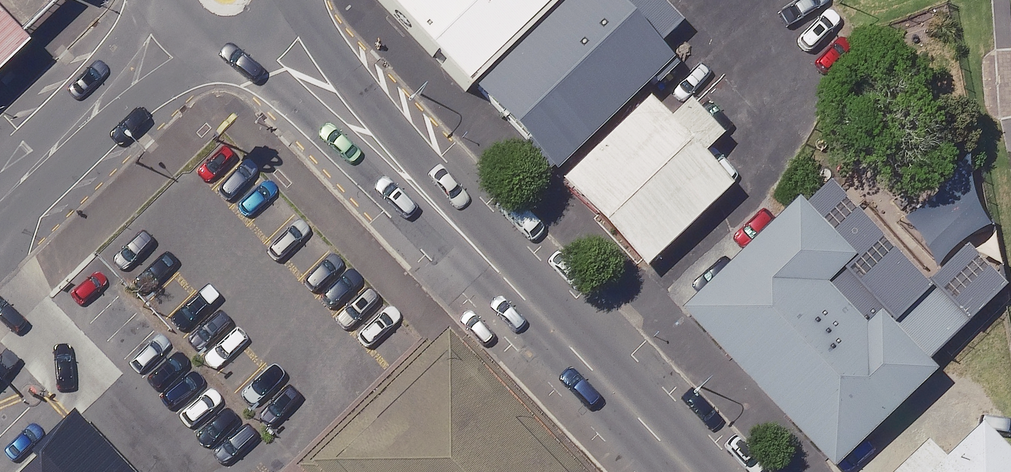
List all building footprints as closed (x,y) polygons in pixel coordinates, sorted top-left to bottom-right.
[(343,19),(437,114),(542,12),(554,0),(363,0),(343,19)] [(542,12),(437,114),(518,198),(602,116),(624,95),(542,12)] [(13,33),(0,20),(0,46),(13,33)] [(602,116),(518,198),(615,296),(699,213),(673,187),(690,169),(641,120),(624,137),(602,116)] [(947,349),(899,301),(835,364),(786,314),(819,282),(763,226),(645,341),(775,471),(822,471),(947,349)] [(949,452),(929,471),(970,471),(949,452)]
